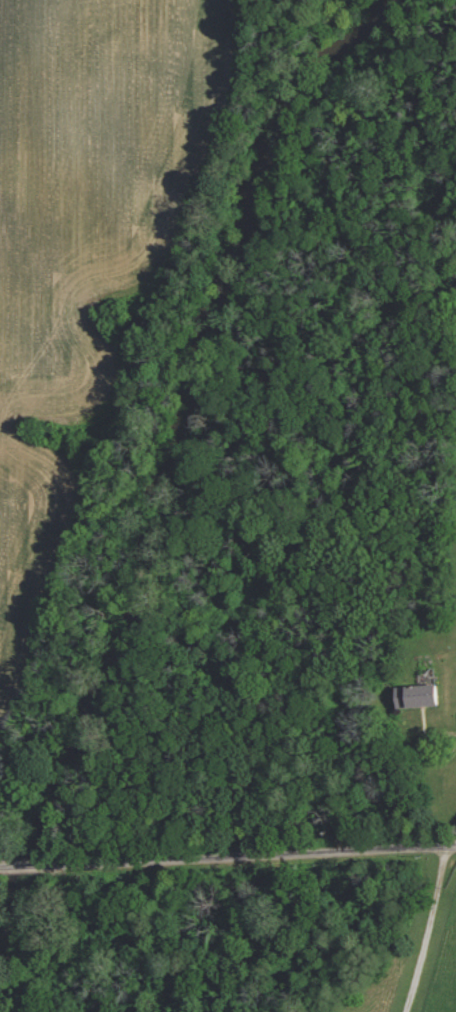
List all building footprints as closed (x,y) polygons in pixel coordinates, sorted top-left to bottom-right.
[(394,708),(436,706),(435,685),(393,687),(394,708)]
